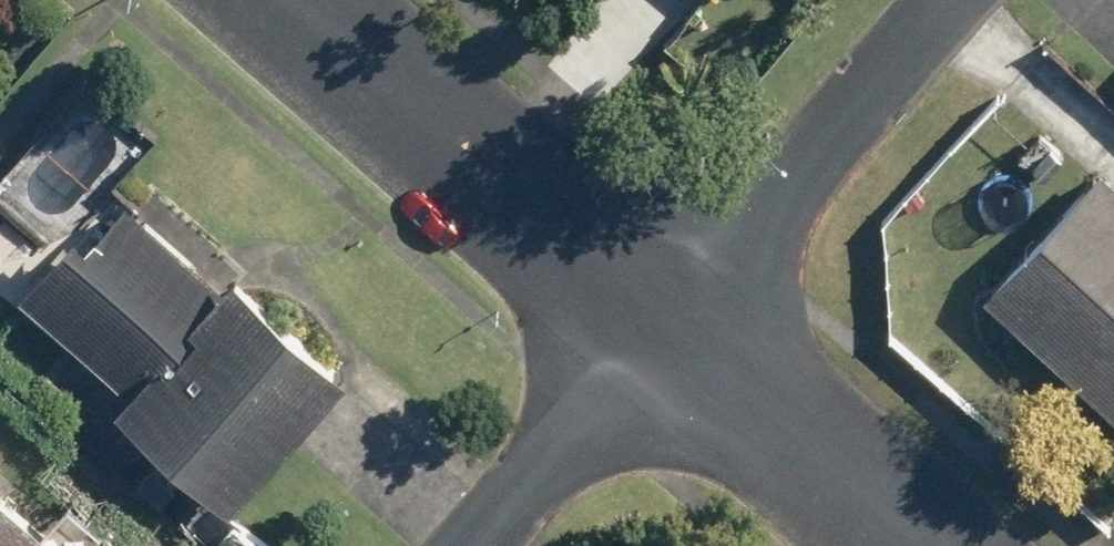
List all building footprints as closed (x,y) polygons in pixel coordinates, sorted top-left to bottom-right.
[(983,295),(1113,415),(1113,183),(1099,169),(983,295)] [(73,232),(19,296),(127,386),(114,401),(236,504),(351,368),(232,269),(223,280),(127,199),(88,245),(73,232)] [(0,489),(0,545),(69,545),(0,489)] [(103,517),(78,545),(138,545),(103,517)]
